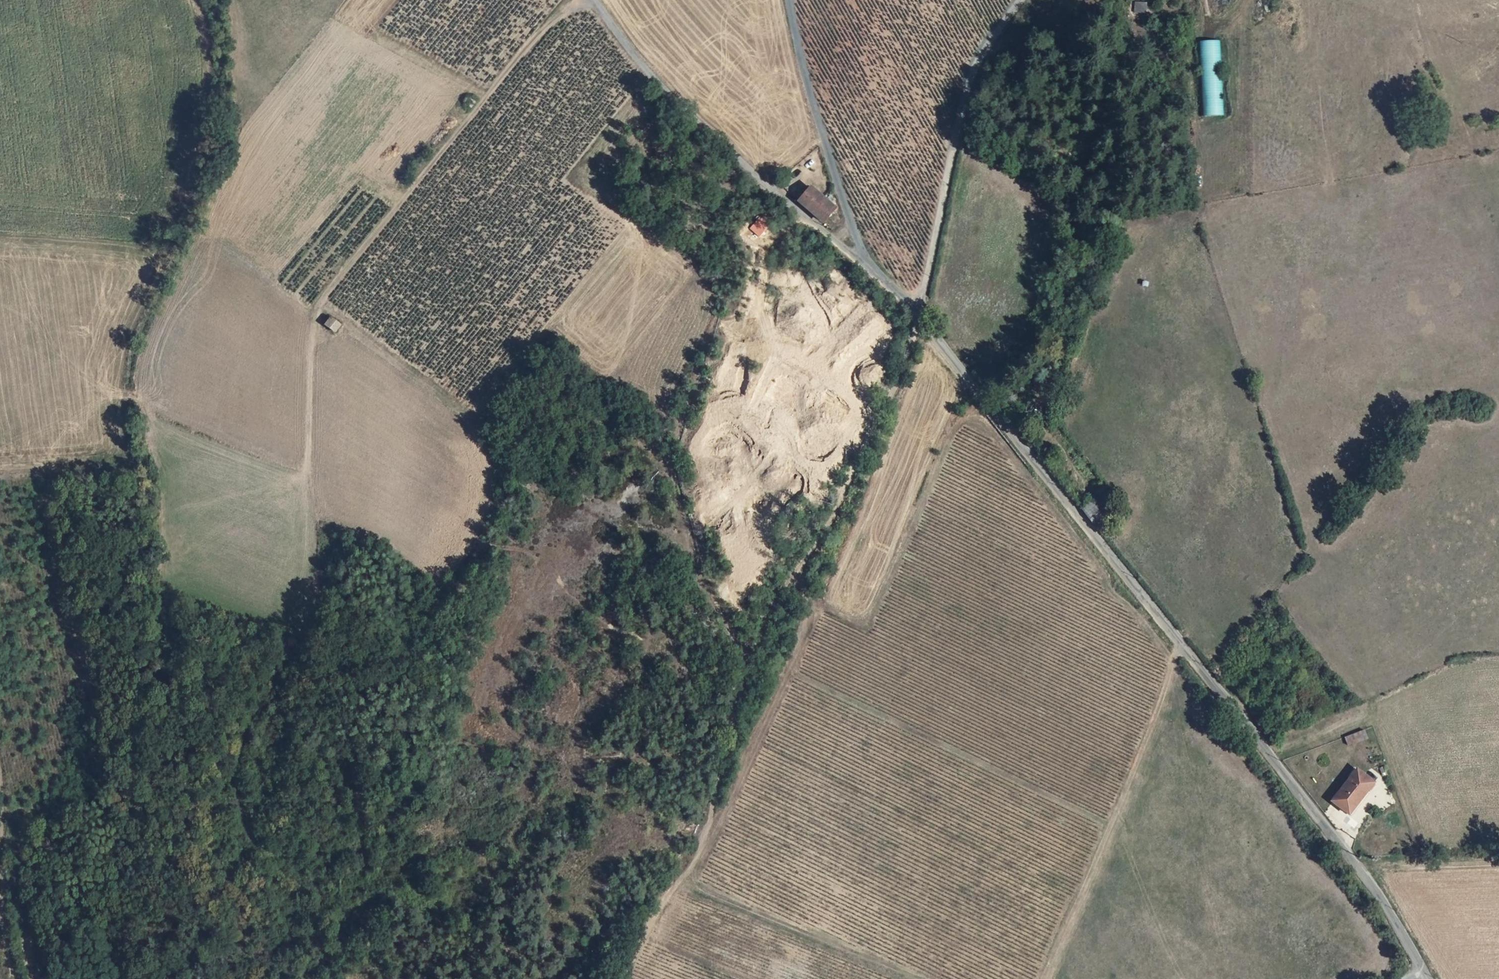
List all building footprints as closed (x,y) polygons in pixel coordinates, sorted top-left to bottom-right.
[(1146,14),(1147,3),(1136,2),(1135,13),(1146,14)] [(1222,105),(1220,39),(1199,40),(1202,105),(1222,105)] [(476,101),(467,96),(463,102),(471,107),(476,101)] [(824,222),(835,209),(811,188),(799,201),(824,222)] [(341,324),(332,317),(326,325),(336,332),(341,324)] [(1093,503),(1083,510),(1093,524),(1103,516),(1093,503)] [(1216,666),(1212,670),(1217,677),(1222,673),(1216,666)] [(1364,730),(1355,734),(1358,741),(1367,737),(1364,730)] [(1355,734),(1345,738),(1348,745),(1358,741),(1355,734)] [(1333,802),(1346,813),(1352,806),(1357,809),(1369,794),(1367,792),(1374,783),(1357,770),(1356,771),(1354,769),(1348,777),(1350,778),(1340,792),(1340,793),(1333,802)] [(1357,809),(1352,806),(1346,813),(1351,817),(1357,809)]
